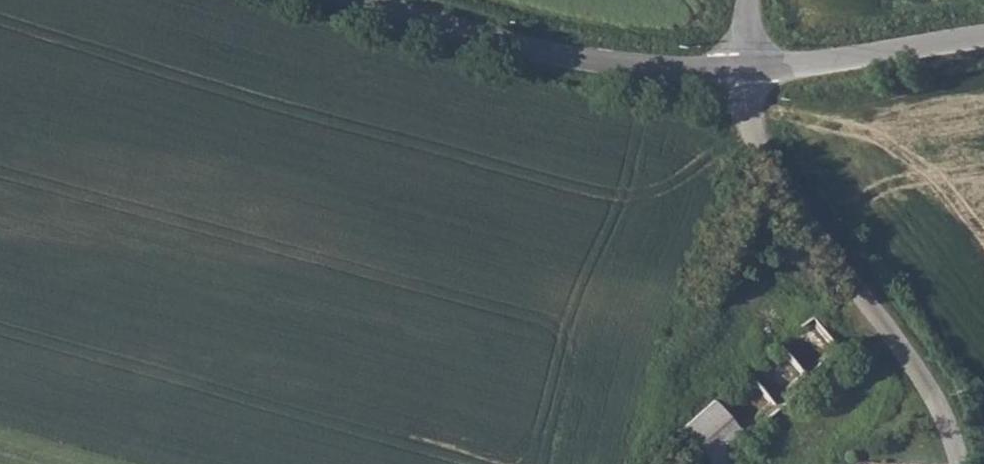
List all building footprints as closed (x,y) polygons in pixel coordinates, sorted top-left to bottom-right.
[(714,463),(742,463),(749,459),(736,443),(846,354),(815,317),(682,423),(714,463)]
